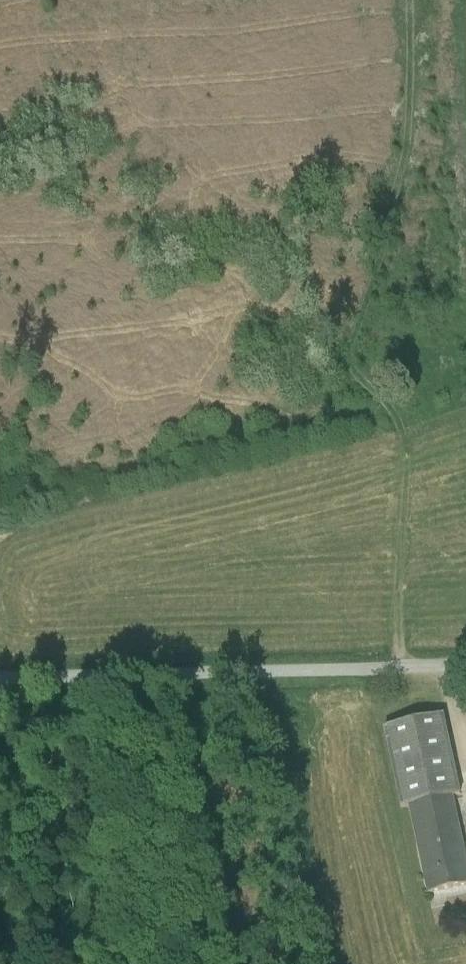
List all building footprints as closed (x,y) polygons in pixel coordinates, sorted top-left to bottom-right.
[(424,875),(465,867),(465,863),(451,798),(460,796),(443,717),(392,729),(384,731),(401,808),(409,807),(424,875)] [(424,875),(428,894),(465,885),(465,867),(424,875)]
